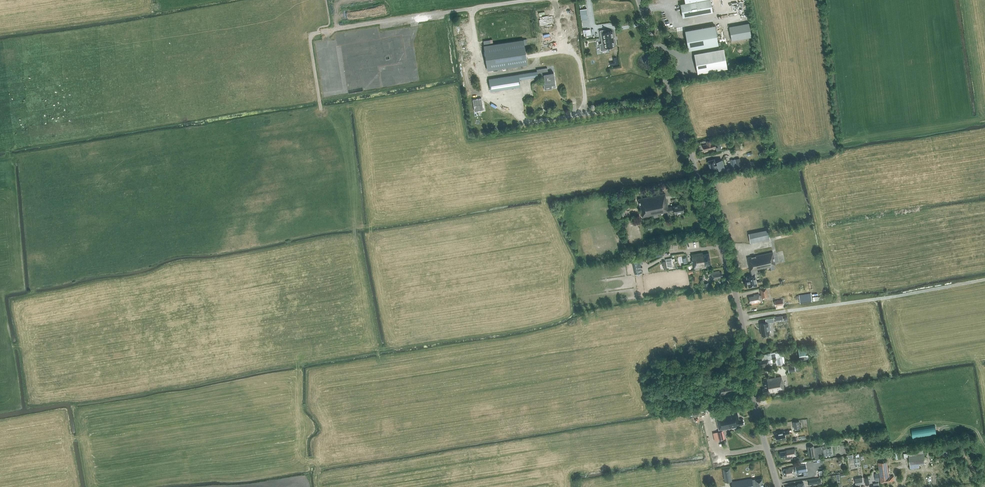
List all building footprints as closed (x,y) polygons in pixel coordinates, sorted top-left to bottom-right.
[(711,0),(685,0),(685,2),(680,3),(683,17),(713,11),(711,0)] [(729,27),(731,40),(751,37),(749,23),(729,27)] [(715,25),(685,30),(689,50),(718,45),(715,25)] [(607,47),(615,46),(612,31),(606,32),(605,30),(600,31),(602,43),(600,44),(601,51),(607,50),(607,47)] [(483,41),(487,70),(527,65),(524,45),(527,45),(527,40),(493,44),(492,39),(483,41)] [(694,53),(698,73),(727,68),(724,48),(694,53)] [(610,66),(618,65),(617,57),(613,58),(613,62),(610,63),(610,66)] [(489,79),(490,91),(520,86),(519,79),(537,76),(537,75),(544,74),(545,82),(543,82),(544,87),(555,85),(555,81),(553,72),(548,73),(547,68),(539,69),(536,69),(537,71),(489,79)] [(715,143),(716,143),(715,140),(706,142),(707,144),(703,145),(703,146),(703,149),(704,149),(704,150),(708,149),(713,148),(712,148),(716,147),(715,143)] [(715,162),(714,159),(708,161),(710,169),(717,168),(717,169),(718,172),(724,170),(725,171),(731,169),(730,167),(725,168),(722,160),(715,162)] [(668,207),(665,194),(638,199),(642,217),(663,213),(663,212),(667,212),(674,211),(674,214),(684,212),(682,204),(668,207)] [(750,241),(770,238),(769,229),(749,232),(750,241)] [(751,275),(746,276),(748,287),(757,285),(754,270),(770,266),(774,266),(776,265),(773,252),(747,257),(751,275)] [(702,254),(702,253),(692,255),(694,268),(704,267),(704,265),(711,264),(709,253),(702,254)] [(676,261),(674,261),(672,261),(671,258),(665,259),(667,267),(667,269),(677,268),(676,261)] [(642,274),(639,259),(632,261),(635,275),(642,274)] [(721,272),(719,273),(719,271),(711,273),(712,273),(711,273),(711,275),(712,275),(713,280),(717,279),(716,278),(722,277),(721,272)] [(751,302),(751,304),(761,302),(760,298),(762,297),(762,298),(768,297),(767,287),(760,289),(761,295),(759,295),(759,294),(754,295),(754,296),(749,297),(750,302),(751,302)] [(799,295),(801,303),(812,301),(811,293),(799,295)] [(765,320),(766,323),(760,324),(761,336),(769,335),(768,330),(770,330),(769,323),(773,322),(773,319),(765,320)] [(809,359),(807,349),(798,351),(800,361),(809,359)] [(768,366),(769,366),(769,368),(774,366),(774,365),(775,364),(775,362),(771,363),(770,359),(768,359),(767,354),(761,356),(762,361),(757,362),(757,366),(760,366),(760,368),(768,367),(768,366)] [(785,364),(783,357),(775,358),(776,366),(785,364)] [(785,390),(785,389),(784,388),(783,381),(782,381),(781,377),(764,380),(765,388),(762,388),(763,393),(768,392),(769,395),(775,394),(774,392),(785,390)] [(729,382),(716,383),(717,392),(718,392),(719,396),(733,394),(733,393),(736,393),(734,382),(729,382)] [(739,419),(738,412),(716,416),(719,431),(717,432),(718,440),(725,438),(723,429),(738,426),(738,424),(744,423),(743,418),(739,419)] [(936,426),(912,429),(913,437),(937,434),(936,426)] [(789,434),(789,431),(775,433),(777,441),(785,439),(785,435),(789,434)] [(815,456),(815,459),(822,458),(822,454),(821,446),(814,447),(814,446),(807,447),(808,457),(815,456)] [(780,452),(780,457),(785,457),(785,459),(792,458),(792,457),(796,456),(795,449),(786,450),(786,451),(780,452)] [(924,454),(909,456),(909,457),(910,464),(925,462),(924,454)] [(887,460),(887,461),(878,462),(881,482),(894,481),(893,476),(889,476),(888,471),(890,471),(889,467),(888,467),(887,460)] [(788,469),(784,470),(784,476),(790,475),(790,476),(794,475),(793,471),(796,470),(796,472),(803,471),(806,471),(805,464),(795,466),(795,467),(788,468),(788,469)] [(732,481),(730,468),(722,469),(725,482),(732,481)] [(752,478),(732,482),(733,486),(763,486),(762,478),(756,479),(752,480),(752,478)]
